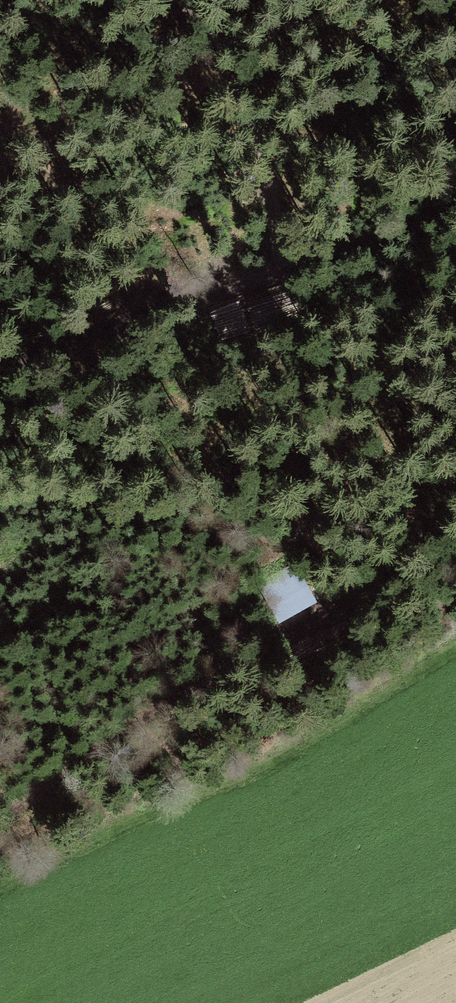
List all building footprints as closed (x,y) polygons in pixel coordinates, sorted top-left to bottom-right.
[(277,615),(307,598),(290,568),(260,585),(277,615)]
